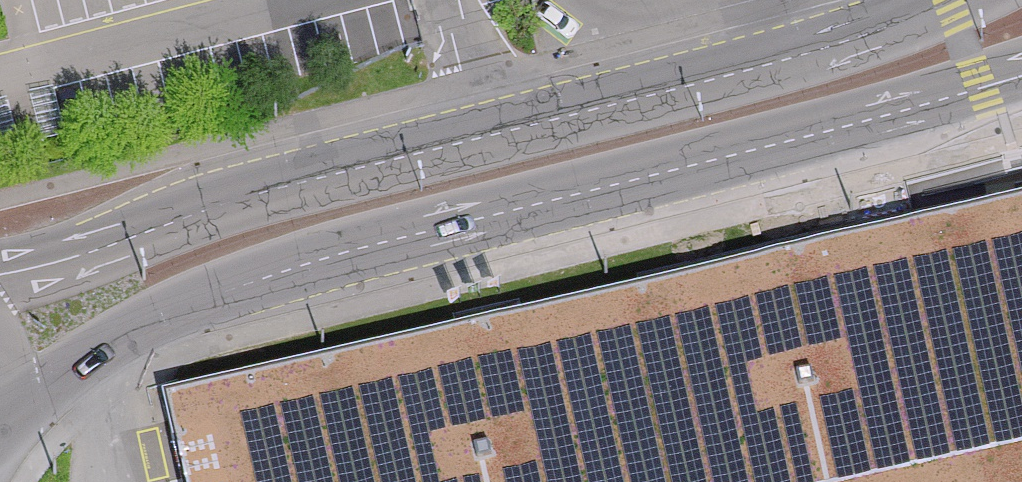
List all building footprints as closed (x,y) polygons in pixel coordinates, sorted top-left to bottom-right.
[(160,395),(180,481),(1021,481),(1021,201),(160,395)]
